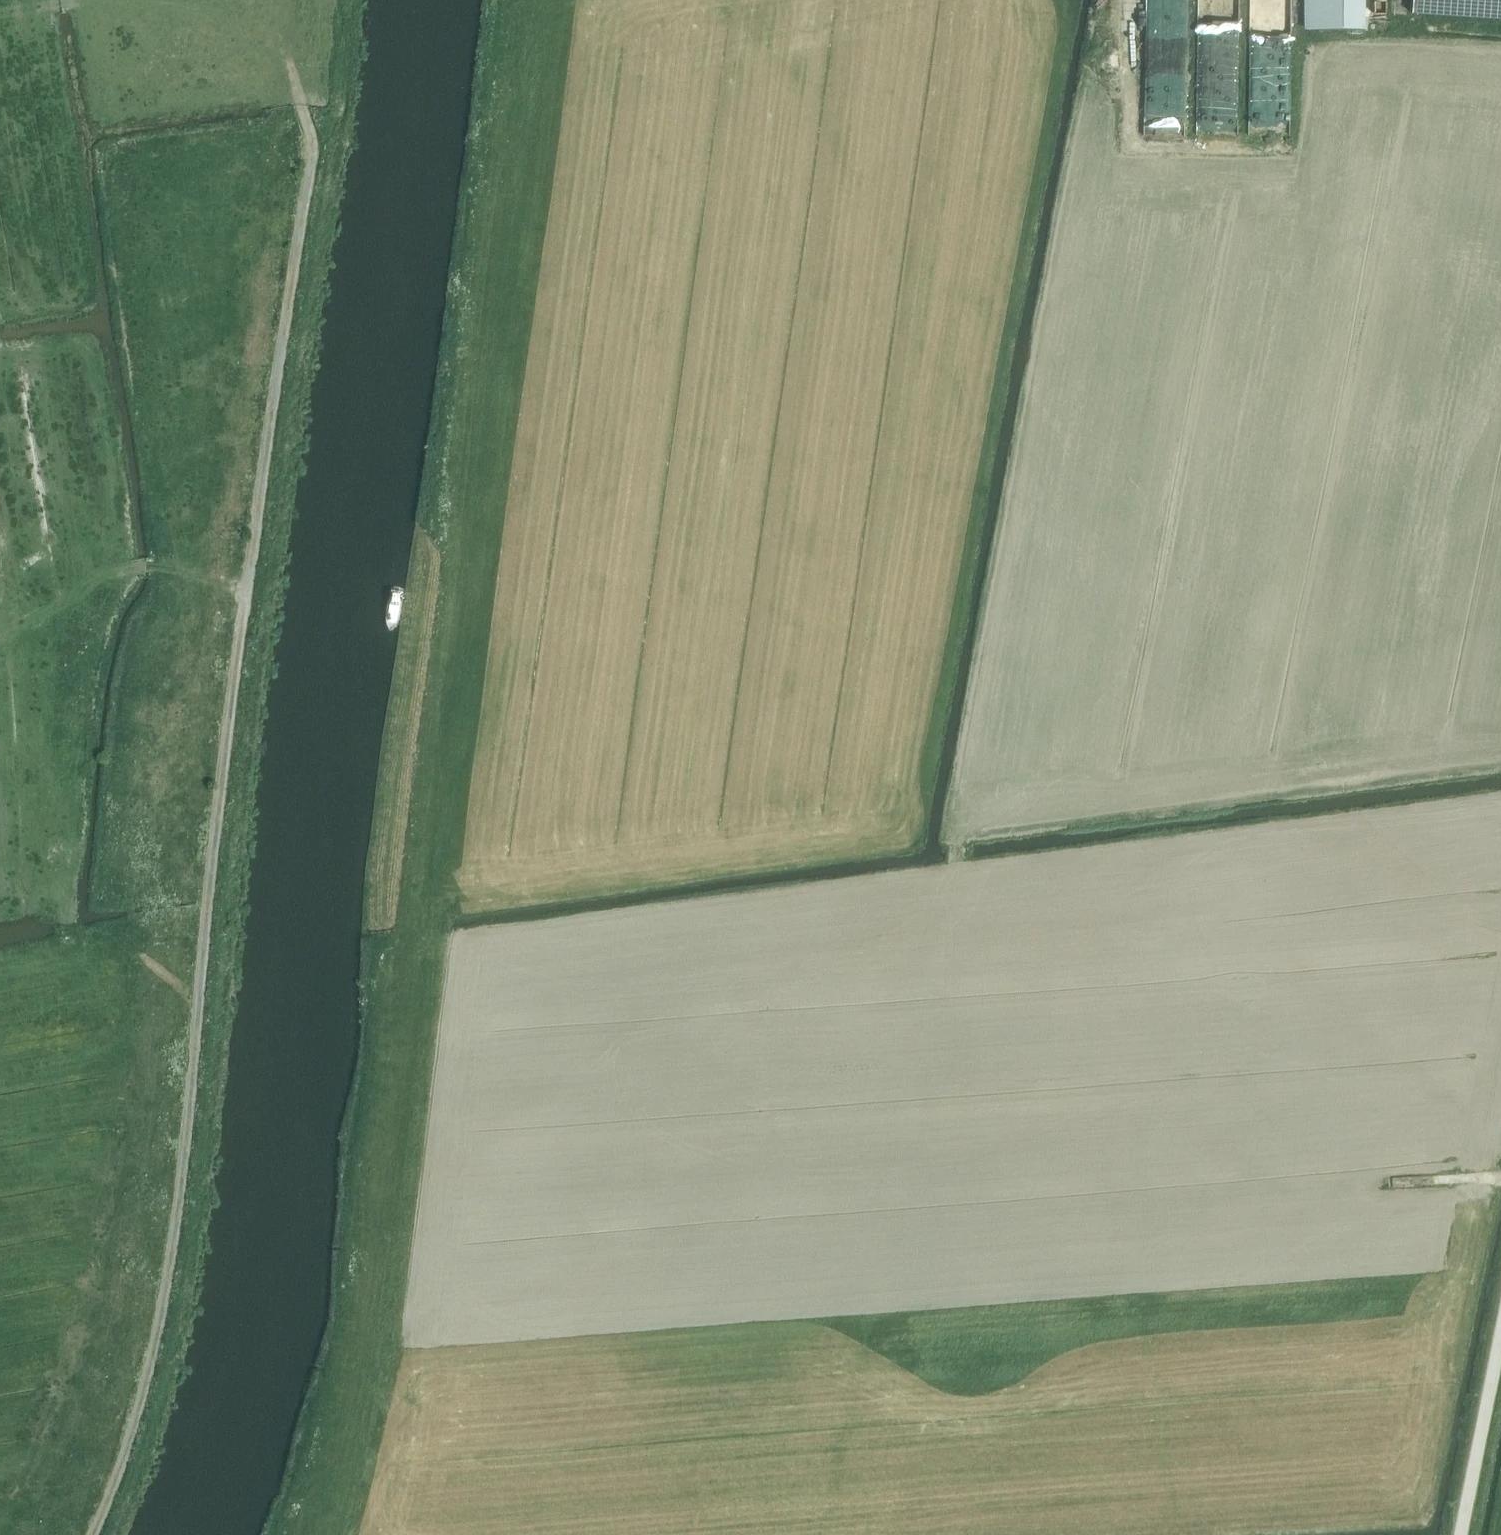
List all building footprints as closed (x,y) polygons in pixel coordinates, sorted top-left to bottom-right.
[(1190,0),(1149,0),(1146,77),(1187,78),(1190,0)] [(1366,0),(1304,0),(1304,30),(1365,30),(1366,0)] [(1500,20),(1500,0),(1412,0),(1411,13),(1500,20)]
